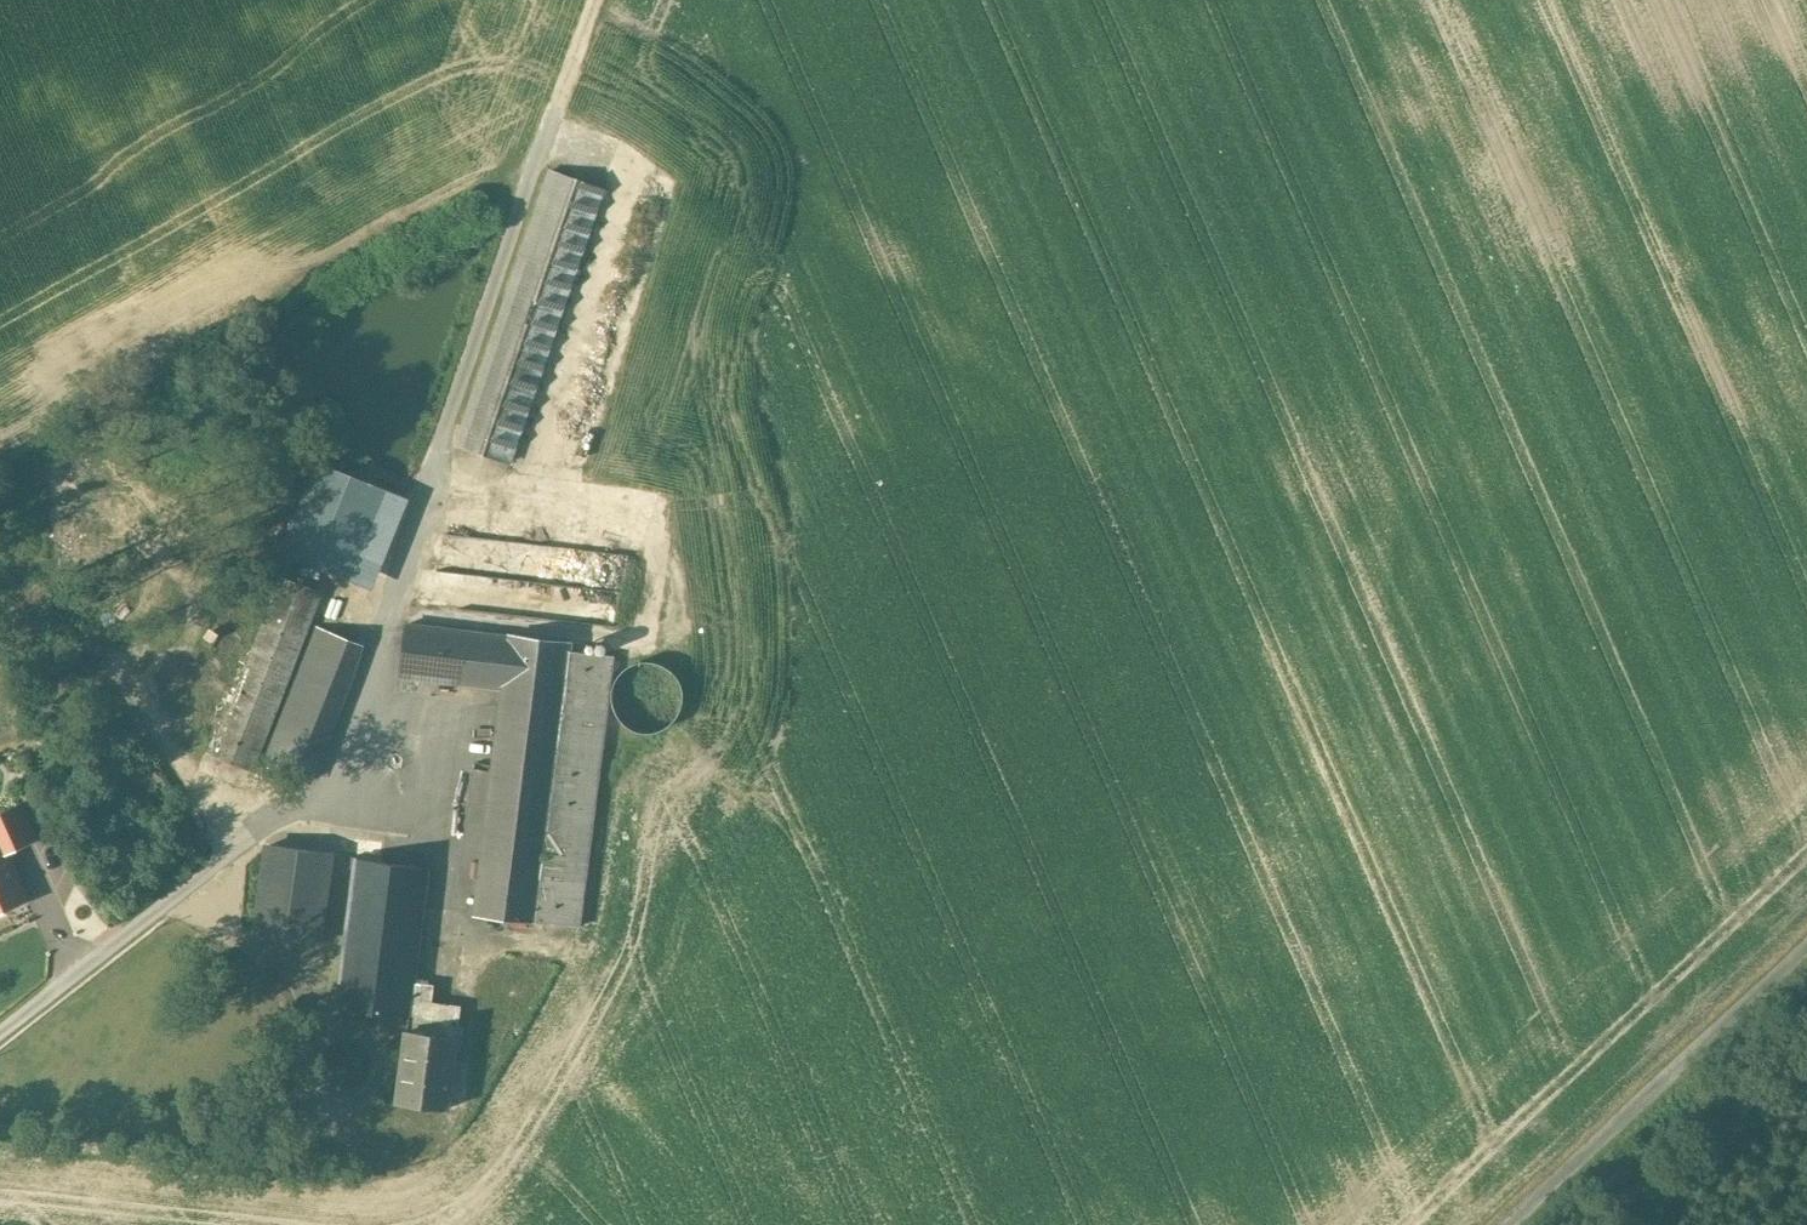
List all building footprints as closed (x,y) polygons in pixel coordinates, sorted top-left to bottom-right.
[(550,169),(457,443),(509,461),(603,187),(550,169)] [(408,498),(317,460),(281,550),(372,588),(408,498)] [(282,575),(212,754),(251,770),(321,590),(282,575)] [(509,636),(406,623),(400,675),(503,688),(509,636)] [(319,626),(264,764),(305,780),(360,643),(319,626)] [(503,688),(500,705),(474,914),(535,921),(569,649),(570,641),(510,634),(509,636),(503,688)] [(569,649),(535,921),(578,926),(600,754),(612,655),(569,649)] [(677,716),(679,703),(676,690),(669,679),(658,671),(644,669),(631,672),(620,679),(613,691),(611,704),(614,717),(621,728),(633,736),(646,738),(659,735),(670,728),(677,716)] [(0,812),(0,841),(1,840),(6,852),(35,839),(19,803),(0,812)] [(27,899),(6,852),(1,840),(0,841),(0,911),(27,899)] [(330,855),(270,847),(258,932),(319,940),(330,855)] [(427,869),(357,859),(345,949),(416,958),(427,869)] [(416,958),(345,949),(338,1007),(409,1017),(410,1007),(416,958)] [(438,1011),(410,1007),(409,1017),(407,1031),(406,1031),(397,1103),(448,1109),(457,1038),(435,1035),(438,1011)]
